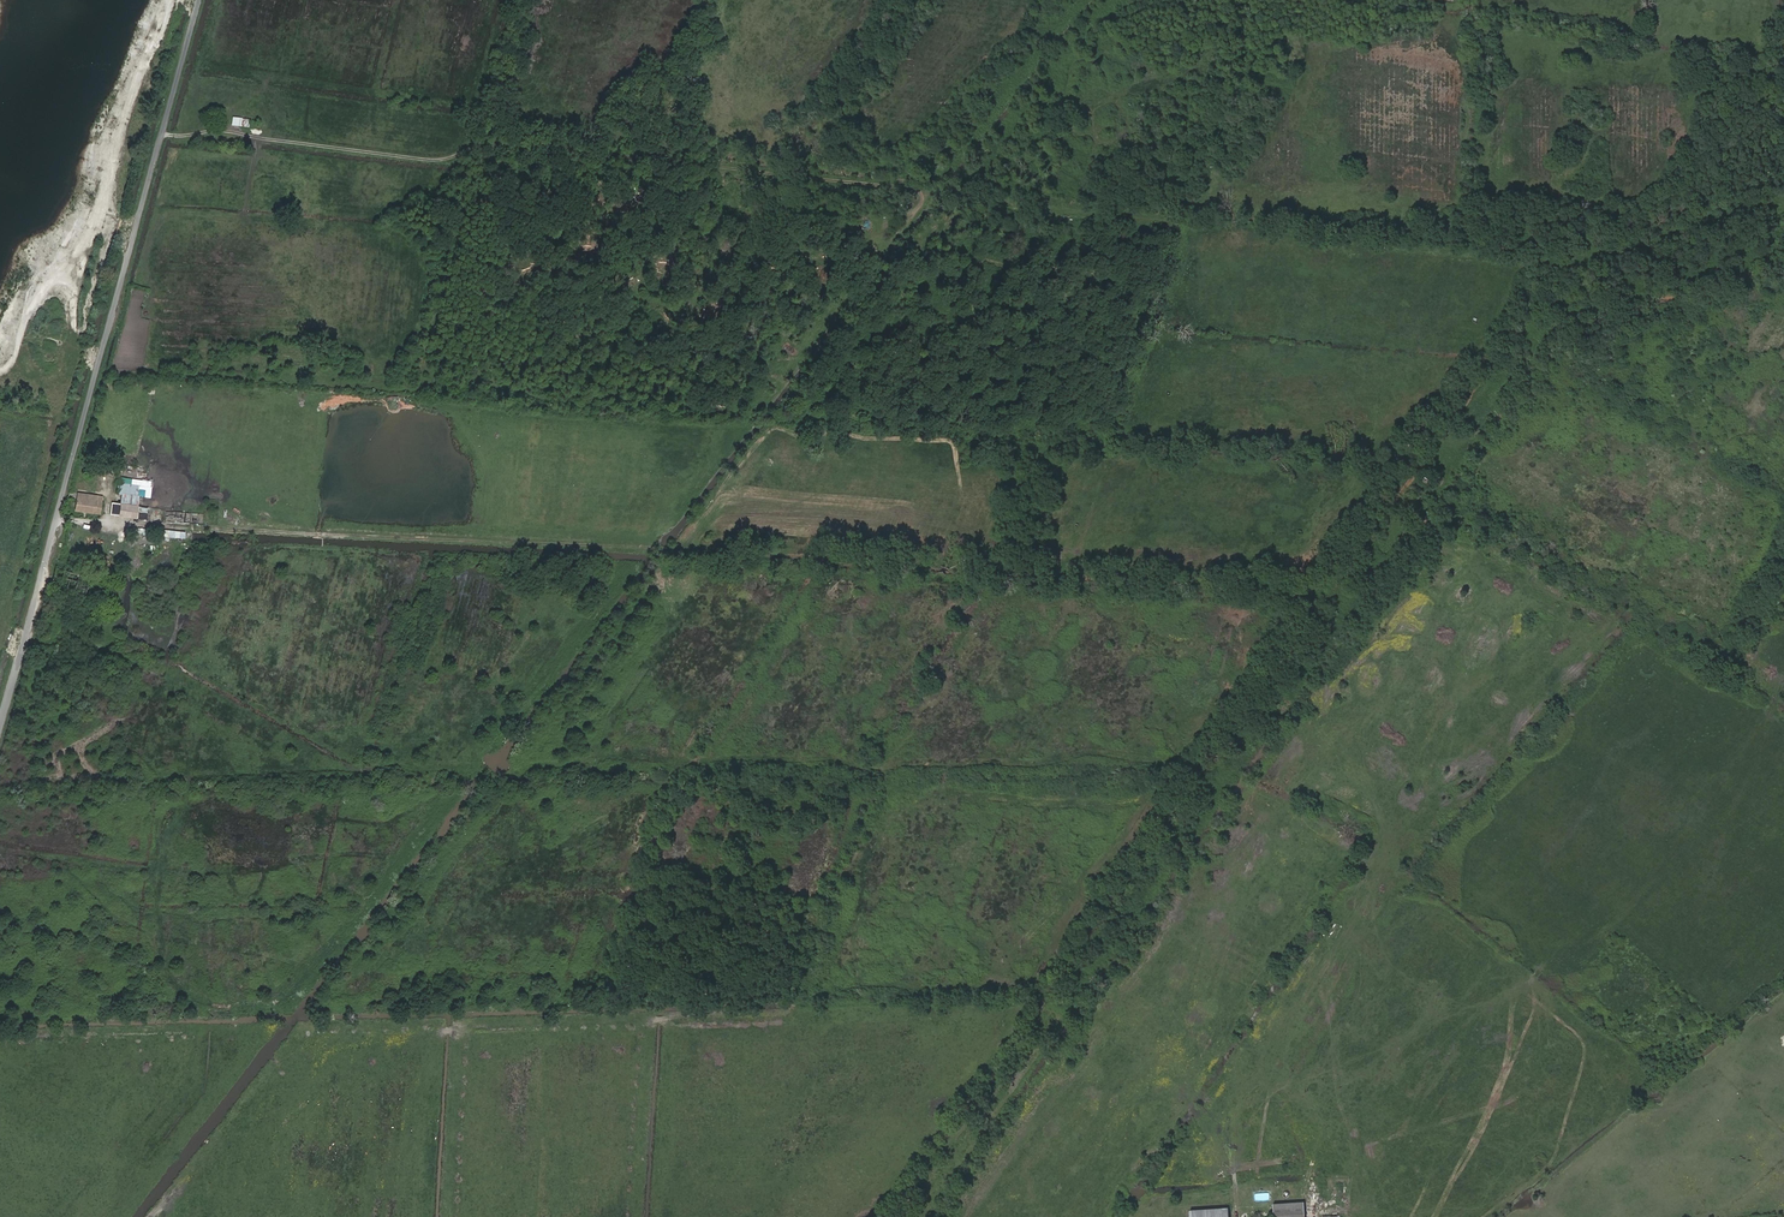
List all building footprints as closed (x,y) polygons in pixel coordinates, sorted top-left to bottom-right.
[(242,118),(233,116),(231,125),(240,126),(242,118)] [(137,142),(142,123),(135,121),(129,140),(137,142)] [(126,159),(121,187),(127,188),(131,159),(126,159)] [(142,336),(147,337),(150,320),(139,318),(138,325),(144,326),(142,336)] [(140,485),(117,483),(116,493),(121,493),(120,504),(112,502),(111,513),(119,514),(118,517),(147,519),(148,507),(138,506),(140,485)] [(102,501),(77,498),(75,511),(100,514),(102,501)] [(189,523),(190,513),(174,512),(174,515),(167,515),(166,521),(189,523)] [(1251,1209),(1251,1216),(1301,1216),(1300,1204),(1282,1206),(1282,1207),(1251,1209)] [(1190,1210),(1191,1216),(1228,1216),(1227,1207),(1190,1210)]
